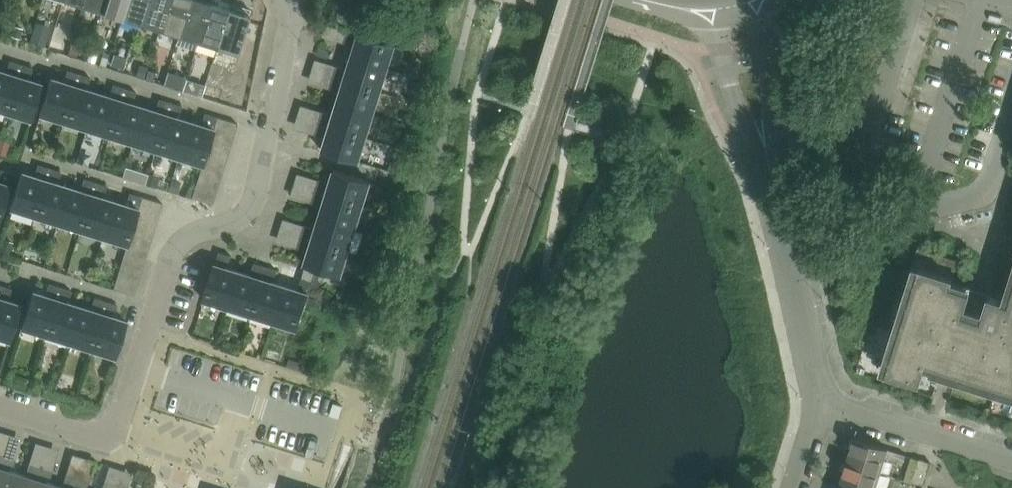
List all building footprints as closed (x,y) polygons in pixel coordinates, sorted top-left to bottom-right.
[(106,0),(85,0),(83,5),(102,11),(106,0)] [(127,0),(106,0),(102,11),(122,17),(127,0)] [(148,0),(127,0),(122,17),(141,23),(148,0)] [(169,0),(148,0),(141,23),(160,29),(169,0)] [(190,0),(169,0),(160,29),(179,35),(190,0)] [(210,2),(204,0),(190,0),(179,35),(198,41),(210,2)] [(217,47),(230,8),(210,2),(198,41),(217,47)] [(237,53),(251,10),(250,9),(249,14),(230,8),(217,47),(237,53)] [(387,68),(394,45),(360,34),(348,30),(344,42),(351,45),(352,43),(357,45),(353,58),(387,68)] [(380,91),(387,68),(353,58),(349,71),(344,69),(344,68),(337,65),(333,77),(380,91)] [(21,64),(10,61),(8,68),(9,69),(8,74),(0,72),(0,109),(7,111),(21,64)] [(31,119),(41,84),(40,84),(27,80),(28,75),(30,76),(33,68),(21,64),(7,111),(29,118),(31,119)] [(64,121),(79,74),(68,70),(65,78),(67,79),(66,84),(52,80),(52,79),(51,79),(40,114),(42,114),(42,113),(64,121)] [(87,128),(98,94),(84,90),(86,84),(88,85),(90,77),(79,74),(64,121),(87,128)] [(380,91),(333,77),(330,88),(337,90),(338,88),(343,90),(339,103),(373,114),(380,91)] [(110,135),(125,88),(113,84),(111,92),(113,93),(111,98),(98,94),(87,128),(110,135)] [(133,142),(144,108),(130,104),(132,99),(134,99),(136,92),(125,88),(110,135),(133,142)] [(156,149),(171,102),(159,99),(157,106),(159,107),(157,112),(144,108),(133,142),(156,149)] [(179,157),(189,122),(176,118),(178,113),(180,114),(182,106),(171,102),(156,149),(179,157)] [(365,137),(373,114),(339,103),(335,117),(330,115),(330,113),(323,111),(319,122),(365,137)] [(207,151),(210,140),(214,128),(218,117),(205,113),(203,121),(205,121),(203,127),(189,122),(179,157),(203,164),(203,163),(207,151)] [(234,135),(238,123),(218,117),(214,128),(234,135)] [(358,160),(365,137),(319,122),(315,134),(323,136),(324,134),(329,136),(325,149),(324,149),(324,150),(359,161),(359,160),(358,160)] [(231,146),(234,135),(214,128),(210,140),(231,146)] [(227,158),(231,146),(210,140),(207,151),(227,158)] [(224,169),(227,158),(207,151),(203,163),(224,169)] [(220,181),(224,169),(203,163),(203,164),(200,174),(220,181)] [(35,215),(49,168),(38,164),(35,172),(38,173),(36,178),(23,174),(23,173),(22,173),(11,208),(12,208),(35,215)] [(58,222),(69,188),(55,184),(57,179),(59,179),(61,171),(49,168),(35,215),(58,222)] [(10,186),(9,186),(13,173),(1,169),(0,173),(0,177),(1,178),(0,180),(0,217),(10,186)] [(361,205),(369,182),(369,183),(370,182),(336,171),(335,172),(336,172),(331,185),(326,184),(327,182),(319,179),(315,191),(361,205)] [(216,192),(220,181),(200,174),(196,186),(216,192)] [(81,229),(95,182),(84,179),(82,186),(84,187),(82,192),(69,188),(58,222),(81,229)] [(104,236),(114,202),(101,198),(103,193),(104,193),(107,186),(95,182),(81,229),(104,236)] [(213,204),(216,192),(196,186),(192,197),(213,204)] [(354,228),(361,205),(315,191),(312,202),(319,204),(320,202),(325,204),(321,217),(354,228)] [(127,244),(128,243),(131,231),(135,220),(138,208),(142,197),(130,193),(127,201),(129,201),(128,206),(114,202),(104,236),(126,243),(126,244),(127,244)] [(159,214),(163,203),(142,197),(138,208),(159,214)] [(156,226),(159,214),(138,208),(135,220),(156,226)] [(347,250),(354,228),(321,217),(317,231),(312,229),(312,227),(305,225),(301,236),(347,250)] [(152,237),(156,226),(135,220),(131,231),(152,237)] [(148,249),(152,237),(131,231),(128,243),(148,249)] [(340,273),(347,250),(301,236),(298,248),(305,250),(306,248),(311,250),(307,263),(306,263),(306,264),(307,264),(306,265),(316,268),(340,275),(341,273),(340,273)] [(145,260),(148,249),(128,243),(127,244),(124,254),(145,260)] [(1009,302),(988,295),(985,306),(967,301),(971,290),(956,285),(956,287),(951,285),(958,260),(919,248),(905,293),(910,294),(886,373),(920,384),(926,364),(943,370),(958,375),(1011,392),(1011,291),(1009,302)] [(229,306),(239,272),(226,268),(228,263),(230,263),(232,256),(220,252),(216,264),(205,299),(206,299),(229,306)] [(141,272),(145,260),(124,254),(121,266),(141,272)] [(252,313),(266,266),(255,263),(253,270),(254,271),(253,276),(239,272),(229,306),(252,313)] [(298,328),(309,293),(308,293),(316,268),(306,265),(299,290),(285,286),(275,321),(297,327),(297,328),(298,328)] [(138,283),(141,272),(121,266),(117,277),(138,283)] [(275,321),(285,286),(272,282),(274,277),(275,278),(278,270),(266,266),(252,313),(275,321)] [(134,295),(138,283),(117,277),(114,288),(134,295)] [(45,334),(60,287),(49,283),(47,291),(48,292),(47,297),(34,293),(34,292),(32,292),(21,327),(23,327),(45,334)] [(20,305),(19,305),(6,301),(7,296),(9,296),(12,289),(0,285),(0,286),(0,336),(8,339),(9,340),(20,305)] [(68,341),(79,307),(66,303),(67,298),(69,298),(72,291),(60,287),(45,334),(68,341)] [(91,348),(106,301),(95,298),(92,305),(94,306),(93,311),(79,307),(68,341),(91,348)] [(115,356),(126,321),(125,321),(111,317),(113,312),(115,313),(117,305),(106,301),(91,348),(114,355),(114,356),(115,356)] [(892,459),(894,452),(888,450),(889,449),(854,438),(847,462),(881,473),(886,457),(892,459)] [(19,473),(9,470),(11,465),(13,466),(16,459),(4,455),(0,468),(0,487),(14,487),(19,473)] [(924,485),(931,462),(919,459),(912,481),(924,485)] [(881,473),(847,462),(840,485),(849,487),(876,487),(881,473)] [(41,467),(29,463),(27,471),(30,471),(28,477),(19,473),(14,487),(34,487),(41,467)] [(55,485),(46,482),(47,477),(50,478),(52,470),(41,467),(34,487),(54,487),(55,485)] [(77,478),(66,474),(64,482),(66,483),(65,487),(74,487),(77,478)] [(89,482),(77,478),(74,487),(87,487),(89,482)]
